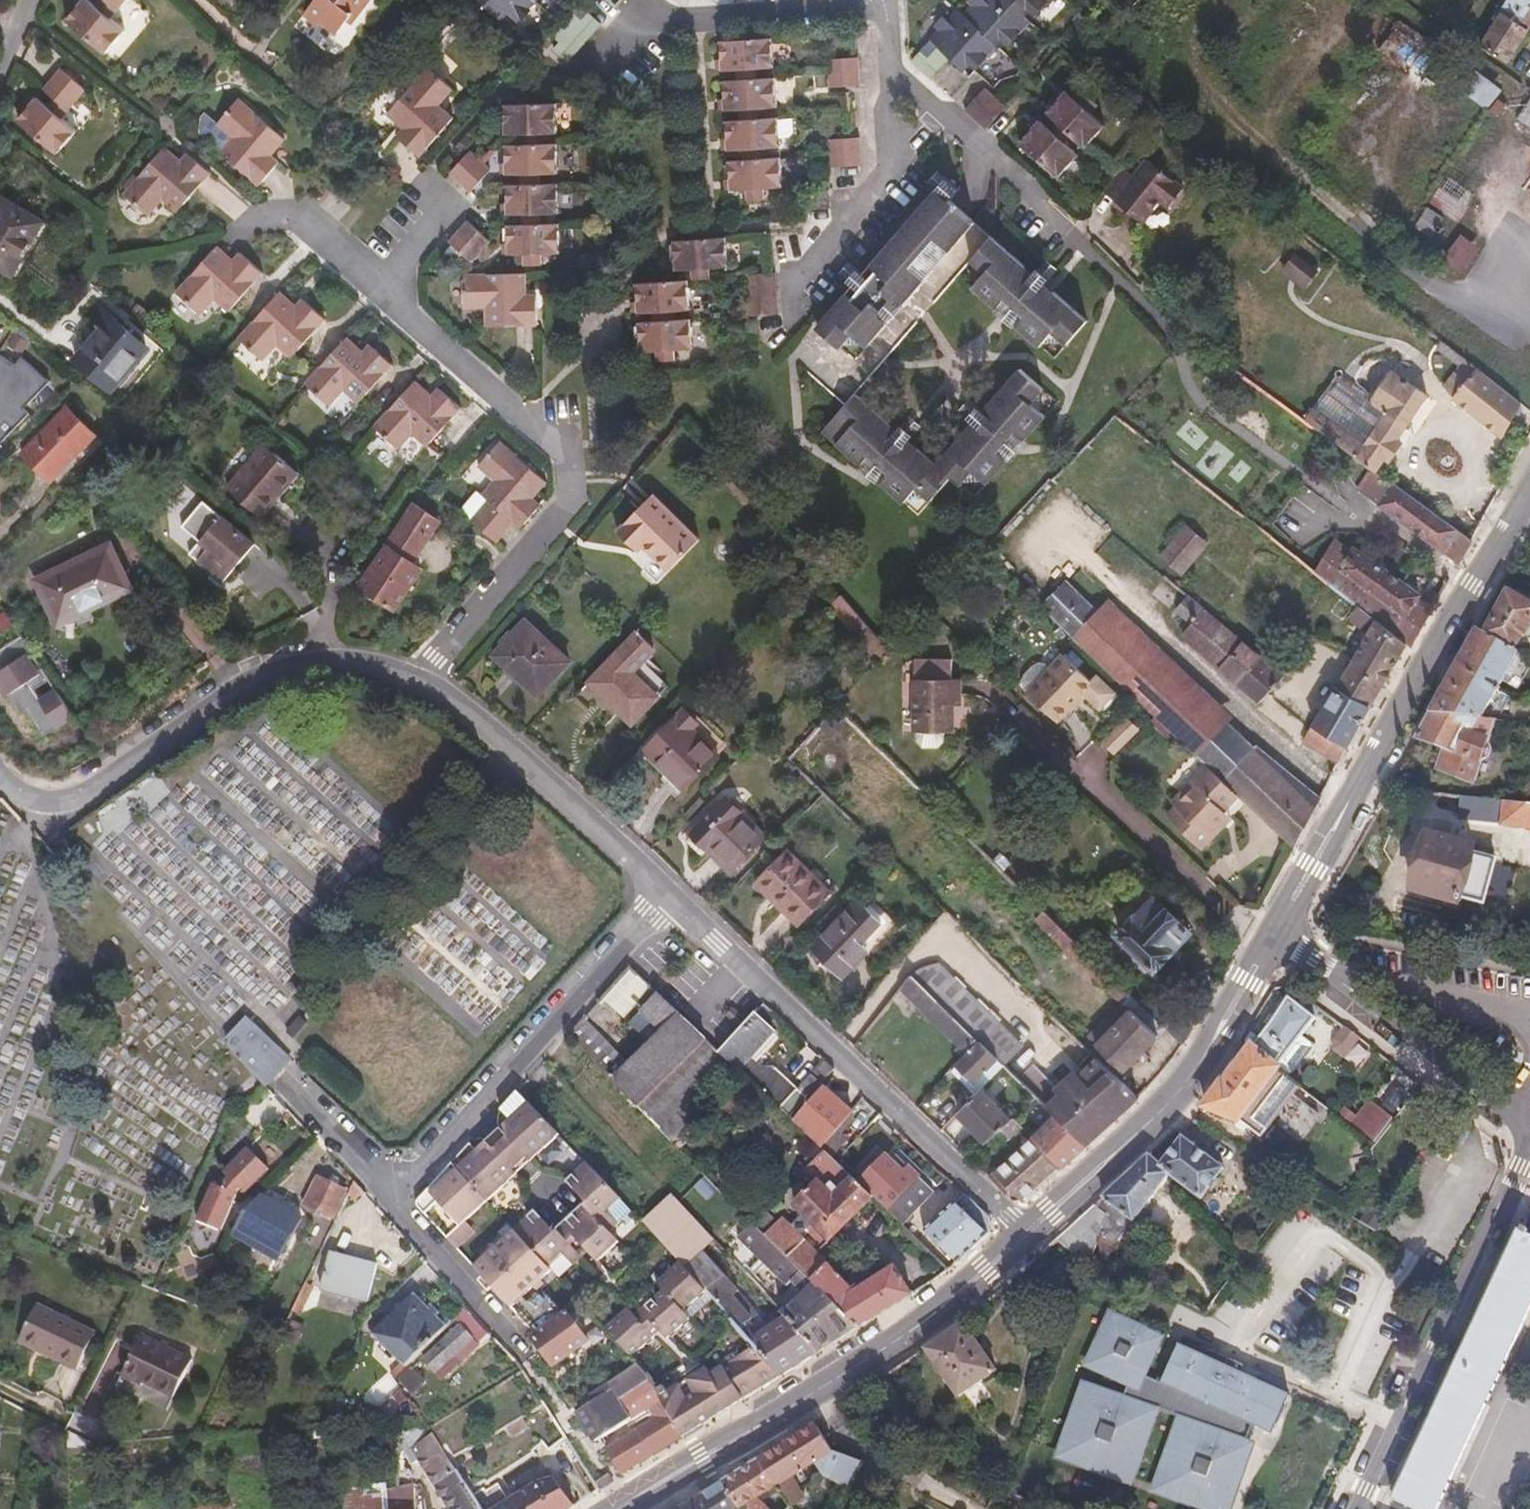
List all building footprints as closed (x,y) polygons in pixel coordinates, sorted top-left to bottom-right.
[(109,5),(122,16),(136,0),(103,0),(109,5)] [(302,14),(315,25),(320,21),(335,33),(348,18),(353,19),(367,1),(366,0),(312,0),(302,14)] [(528,0),(477,0),(498,19),(504,13),(518,24),(534,5),(528,0)] [(613,12),(624,0),(600,0),(613,12)] [(1021,20),(1000,0),(977,0),(970,7),(960,18),(995,50),(1005,39),(1009,41),(1016,35),(1019,37),(1029,26),(1021,20)] [(1052,0),(1000,0),(1021,20),(1031,10),(1034,12),(1042,5),(1046,7),(1052,0)] [(1508,5),(1494,25),(1477,48),(1504,67),(1529,32),(1529,0),(1512,0),(1508,5)] [(1489,22),(1494,25),(1508,5),(1504,1),(1499,8),(1496,6),(1493,10),(1496,12),(1489,22)] [(115,24),(103,13),(92,3),(73,26),(112,59),(130,37),(115,24)] [(122,16),(109,5),(103,13),(115,24),(122,16)] [(560,28),(582,47),(597,30),(572,8),(557,25),(560,28)] [(986,61),(995,50),(960,18),(954,13),(944,23),(938,30),(928,40),(935,48),(948,60),(962,73),(970,64),(975,67),(983,59),(986,61)] [(933,25),(938,30),(944,23),(940,19),(933,25)] [(1377,52),(1420,84),(1430,69),(1439,57),(1396,25),(1377,52)] [(582,47),(560,28),(549,39),(556,44),(550,53),(565,66),(582,47)] [(773,40),(721,43),(723,70),(739,70),(741,82),(758,81),(758,69),(775,67),(773,40)] [(932,77),(948,60),(935,48),(929,55),(922,51),(914,60),(932,77)] [(861,74),(860,61),(832,63),(833,76),(861,74)] [(414,85),(401,99),(386,115),(402,130),(396,137),(418,158),(452,121),(438,108),(453,90),(430,69),(414,85)] [(1430,69),(1420,84),(1430,91),(1441,76),(1430,69)] [(1455,89),(1480,109),(1495,90),(1470,70),(1455,89)] [(861,74),(833,76),(834,89),(861,88),(861,74)] [(61,104),(55,111),(70,124),(92,95),(67,75),(50,96),(61,104)] [(393,91),(401,99),(414,85),(405,77),(401,79),(393,88),(393,91)] [(758,81),(741,82),(723,83),(725,111),(742,110),(743,120),(761,119),(760,109),(777,108),(776,80),(758,81)] [(971,123),(989,102),(990,101),(979,91),(959,111),(971,123)] [(1066,140),(1081,154),(1101,132),(1088,118),(1094,111),(1081,99),(1074,106),(1063,97),(1042,117),(1054,128),(1066,140)] [(1496,121),(1506,108),(1499,99),(1488,115),(1496,121)] [(1512,124),(1529,137),(1529,100),(1512,124)] [(292,142),(243,101),(211,140),(227,154),(225,157),(263,189),(284,164),(278,158),(292,142)] [(971,123),(982,133),(1000,113),(989,102),(971,123)] [(70,124),(55,111),(45,103),(25,126),(63,159),(84,136),(70,124)] [(504,138),(519,137),(538,136),(555,136),(553,107),(502,110),(504,138)] [(743,120),(725,121),(728,150),(745,149),(747,160),(762,160),(761,148),(780,147),(779,118),(761,119),(743,120)] [(1059,148),(1066,140),(1054,128),(1047,136),(1034,126),(1016,146),(1054,182),(1073,161),(1059,148)] [(519,137),(519,149),(538,148),(538,136),(519,137)] [(862,153),(861,140),(833,141),(834,155),(862,153)] [(506,178),(521,178),(539,177),(556,177),(556,147),(538,148),(519,149),(504,149),(506,178)] [(834,167),(862,166),(862,153),(834,155),(834,167)] [(216,179),(190,157),(184,164),(170,155),(130,202),(154,222),(169,207),(184,218),(216,179)] [(458,187),(476,167),(466,158),(447,177),(458,187)] [(747,160),(729,162),(731,190),(747,189),(764,189),(781,188),(781,158),(762,160),(747,160)] [(1134,179),(1122,170),(1111,182),(1102,194),(1140,226),(1160,203),(1168,208),(1184,191),(1149,163),(1134,179)] [(458,187),(468,197),(487,177),(476,167),(458,187)] [(521,178),(521,189),(540,188),(539,177),(521,178)] [(947,204),(957,193),(945,182),(943,185),(935,177),(932,180),(929,184),(937,191),(934,194),(947,204)] [(1452,218),(1469,195),(1445,177),(1428,199),(1452,218)] [(521,189),(506,189),(508,220),(523,219),(540,218),(558,218),(556,188),(540,188),(521,189)] [(764,189),(747,189),(748,199),(764,198),(764,189)] [(12,278),(44,227),(2,201),(0,203),(0,270),(12,278)] [(898,237),(924,260),(936,248),(947,255),(973,226),(960,216),(947,204),(938,212),(926,203),(898,237)] [(1416,213),(1411,221),(1430,236),(1436,228),(1416,213)] [(540,218),(523,219),(524,229),(541,228),(540,218)] [(1430,236),(1411,221),(1404,231),(1424,246),(1430,236)] [(482,239),(467,226),(459,236),(479,255),(489,245),(482,239)] [(524,229),(508,229),(510,260),(525,259),(543,258),(561,258),(559,227),(541,228),(524,229)] [(1458,234),(1437,256),(1454,272),(1475,250),(1458,234)] [(479,255),(459,236),(448,248),(468,265),(479,255)] [(924,260),(898,237),(868,270),(879,279),(874,288),(871,287),(862,298),(855,306),(843,296),(815,328),(839,350),(850,338),(863,349),(889,321),(897,313),(923,281),(914,272),(924,260)] [(728,267),(727,238),(674,241),(676,269),(690,269),(708,268),(728,267)] [(1006,319),(1012,323),(1042,348),(1053,336),(1067,346),(1088,322),(1054,294),(1048,300),(1045,299),(1043,301),(1035,296),(1034,295),(1023,286),(1015,278),(1023,268),(991,242),(970,264),(984,276),(973,292),(1001,314),(1006,319)] [(1325,265),(1298,248),(1280,269),(1307,289),(1325,265)] [(242,258),(240,256),(232,263),(215,249),(175,296),(198,317),(212,302),(227,314),(261,275),(242,258)] [(543,258),(525,259),(526,269),(543,269),(543,258)] [(1023,286),(1034,295),(1055,269),(1048,263),(1044,260),(1023,286)] [(845,283),(862,298),(871,287),(845,265),(841,270),(836,276),(845,283)] [(709,278),(708,268),(690,269),(691,279),(709,278)] [(776,289),(775,274),(744,276),(744,291),(776,289)] [(486,332),(536,330),(536,313),(536,300),(530,300),(530,291),(526,291),(525,278),(462,281),(464,314),(485,313),(486,332)] [(688,279),(635,283),(637,311),(652,311),(653,322),(669,321),(668,310),(690,308),(688,279)] [(776,301),(776,289),(744,291),(745,303),(776,301)] [(281,295),(239,343),(261,362),(276,347),(290,359),(325,320),(304,302),(297,309),(281,295)] [(777,315),(776,301),(745,303),(745,317),(756,317),(759,317),(777,315)] [(112,396),(149,352),(100,310),(88,323),(103,337),(78,367),(112,396)] [(656,352),(656,362),(664,362),(674,362),(674,351),(693,349),(692,320),(669,321),(653,322),(638,323),(640,353),(656,352)] [(348,340),(305,389),(328,410),(343,395),(357,406),(393,367),(372,348),(363,355),(348,340)] [(0,363),(0,441),(23,418),(18,413),(44,386),(15,362),(9,370),(0,363)] [(934,465),(947,484),(957,492),(969,479),(983,489),(1012,456),(1000,446),(1005,441),(1009,438),(1021,448),(1047,418),(1035,407),(1046,393),(1023,372),(991,405),(997,410),(996,413),(1000,416),(996,423),(986,434),(976,443),(965,433),(934,465)] [(1502,443),(1522,411),(1478,376),(1469,387),(1454,407),(1502,443)] [(1361,466),(1376,476),(1430,403),(1396,377),(1374,407),(1390,419),(1367,450),(1317,413),(1307,426),(1327,440),(1361,466)] [(432,397),(417,385),(376,430),(398,452),(413,437),(428,449),(462,411),(438,390),(432,397)] [(947,484),(934,465),(916,450),(905,460),(899,455),(887,445),(877,435),(886,424),(852,395),(844,404),(828,423),(830,442),(863,471),(876,458),(880,463),(885,468),(875,481),(902,505),(913,494),(927,505),(947,484)] [(986,434),(996,423),(980,409),(977,410),(970,403),(966,407),(964,411),(972,417),(970,421),(986,434)] [(71,454),(88,438),(65,414),(19,457),(45,486),(75,459),(71,454)] [(887,445),(899,455),(914,439),(910,437),(919,427),(915,425),(912,422),(905,431),(902,429),(887,445)] [(93,442),(88,438),(71,454),(75,459),(93,442)] [(509,527),(516,532),(537,509),(531,502),(543,487),(495,446),(475,469),(491,484),(478,499),(483,504),(465,527),(492,546),(509,527)] [(262,523),(301,482),(270,452),(231,494),(262,523)] [(1460,571),(1474,547),(1376,476),(1361,466),(1346,486),(1460,571)] [(664,576),(693,545),(646,502),(613,537),(632,557),(637,551),(664,576)] [(223,586),(253,548),(204,507),(184,531),(202,547),(193,559),(223,586)] [(386,552),(409,566),(436,524),(415,510),(396,537),(386,552)] [(1184,582),(1213,548),(1192,531),(1164,564),(1184,582)] [(386,552),(359,593),(393,615),(421,574),(409,566),(386,552)] [(36,585),(52,622),(84,606),(87,612),(127,594),(109,553),(36,585)] [(1414,655),(1432,622),(1417,612),(1420,607),(1356,558),(1351,564),(1338,553),(1321,582),(1326,586),(1359,613),(1407,650),(1414,655)] [(1513,578),(1506,591),(1513,595),(1490,635),(1523,654),(1529,640),(1529,584),(1513,578)] [(1091,615),(1061,588),(1040,610),(1070,638),(1091,615)] [(856,640),(865,630),(839,598),(828,611),(856,640)] [(1267,709),(1288,686),(1190,600),(1177,614),(1194,631),(1185,642),(1267,709)] [(1198,758),(1221,734),(1232,723),(1103,602),(1091,615),(1070,638),(1198,758)] [(1437,612),(1441,606),(1436,603),(1432,609),(1437,612)] [(84,606),(52,622),(55,629),(88,614),(87,612),(84,606)] [(1371,714),(1407,650),(1359,613),(1350,626),(1366,639),(1337,693),(1371,714)] [(558,669),(515,629),(484,663),(527,703),(558,669)] [(878,663),(887,654),(865,630),(856,640),(878,663)] [(1490,635),(1484,631),(1462,670),(1505,695),(1527,657),(1523,654),(1490,635)] [(624,729),(650,701),(626,678),(638,663),(646,654),(627,637),(580,689),(624,729)] [(0,657),(0,686),(20,717),(27,713),(45,738),(73,717),(56,691),(41,699),(34,689),(46,681),(19,640),(0,657)] [(1071,656),(1065,662),(1079,677),(1086,671),(1071,656)] [(1079,677),(1065,662),(1052,674),(1028,698),(1027,699),(1056,728),(1093,690),(1079,677)] [(626,678),(650,701),(663,687),(638,663),(626,678)] [(1028,698),(1052,674),(1047,670),(1040,668),(1033,672),(1030,676),(1026,680),(1022,686),(1024,694),(1028,698)] [(1436,714),(1491,721),(1505,695),(1462,670),(1436,714)] [(958,697),(957,684),(911,683),(910,734),(949,735),(951,697),(958,697)] [(1351,752),(1371,714),(1337,693),(1316,731),(1351,752)] [(676,797),(709,760),(682,736),(692,725),(677,711),(637,756),(652,769),(649,774),(676,797)] [(1439,768),(1471,781),(1498,721),(1491,721),(1436,714),(1421,740),(1446,750),(1439,768)] [(1501,743),(1510,723),(1498,721),(1471,781),(1482,786),(1501,743)] [(682,736),(709,760),(718,749),(692,725),(682,736)] [(1343,766),(1351,752),(1316,731),(1308,748),(1343,766)] [(940,735),(912,734),(912,743),(917,750),(933,750),(940,744),(940,735)] [(1296,850),(1320,808),(1252,753),(1248,757),(1221,734),(1198,758),(1211,770),(1248,805),(1296,850)] [(1233,820),(1248,805),(1211,770),(1175,808),(1179,812),(1172,821),(1204,852),(1221,833),(1214,826),(1226,814),(1233,820)] [(1443,816),(1462,819),(1465,797),(1445,794),(1443,816)] [(1491,822),(1508,824),(1510,802),(1494,800),(1491,822)] [(728,880),(764,841),(721,801),(679,846),(696,863),(702,856),(728,880)] [(1510,802),(1508,824),(1529,827),(1529,805),(1510,802)] [(1214,826),(1221,833),(1233,820),(1226,814),(1214,826)] [(1433,831),(1416,890),(1461,903),(1464,894),(1488,901),(1500,858),(1474,851),(1476,843),(1433,831)] [(795,932),(825,898),(782,856),(755,886),(774,904),(770,909),(795,932)] [(1000,858),(993,865),(1003,875),(1009,868),(1000,858)] [(1153,970),(1187,934),(1151,899),(1116,935),(1153,970)] [(863,913),(868,909),(858,900),(854,904),(863,913)] [(892,930),(868,909),(863,913),(854,904),(831,929),(822,938),(807,955),(837,984),(861,959),(870,968),(877,960),(871,954),(892,930)] [(1082,953),(1044,916),(1037,924),(1074,961),(1082,953)] [(818,935),(822,938),(831,929),(827,925),(818,935)] [(1082,953),(1074,961),(1083,970),(1092,962),(1082,953)] [(1093,981),(1103,973),(1092,962),(1083,970),(1093,981)] [(940,973),(922,992),(978,1046),(981,1049),(1002,1069),(1020,1051),(940,973)] [(1123,1076),(1165,1034),(1154,1023),(1103,973),(1093,981),(1128,1016),(1121,1025),(1115,1020),(1106,1030),(1110,1035),(1097,1050),(1123,1076)] [(624,976),(598,1006),(618,1025),(631,1013),(646,996),(624,976)] [(910,981),(899,995),(966,1059),(978,1046),(922,992),(910,981)] [(1315,1007),(1296,993),(1290,1003),(1308,1017),(1315,1007)] [(631,1013),(634,1017),(651,1001),(646,996),(631,1013)] [(669,1150),(685,1132),(735,1079),(716,1060),(696,1043),(651,1001),(634,1017),(622,1030),(641,1048),(619,1072),(577,1030),(564,1045),(633,1115),(663,1143),(669,1150)] [(1290,1003),(1255,1055),(1281,1074),(1318,1024),(1308,1017),(1290,1003)] [(732,1035),(740,1027),(726,1014),(719,1022),(732,1035)] [(716,1060),(735,1079),(778,1119),(796,1100),(773,1080),(768,1085),(745,1066),(768,1042),(749,1024),(716,1060)] [(288,1041),(294,1046),(307,1031),(301,1026),(288,1041)] [(266,1092),(290,1066),(248,1029),(229,1049),(266,1092)] [(1362,1043),(1348,1032),(1338,1044),(1339,1057),(1346,1063),(1362,1043)] [(1003,1070),(1002,1069),(981,1049),(962,1069),(978,1085),(970,1093),(976,1098),(980,1094),(1003,1070)] [(1281,1074),(1255,1055),(1229,1090),(1226,1088),(1209,1111),(1240,1128),(1261,1100),(1270,1106),(1277,1096),(1269,1090),(1281,1074)] [(1059,1092),(1057,1090),(1040,1106),(1055,1120),(1086,1150),(1139,1103),(1097,1063),(1078,1081),(1074,1077),(1059,1092)] [(954,1078),(970,1093),(978,1085),(962,1069),(954,1078)] [(1040,1106),(1057,1090),(1033,1070),(1018,1085),(1035,1100),(1040,1106)] [(819,1097),(831,1080),(822,1071),(796,1100),(778,1119),(793,1132),(819,1097)] [(976,1098),(957,1117),(987,1146),(998,1135),(1011,1123),(980,1094),(976,1098)] [(794,1134),(819,1156),(849,1123),(821,1099),(794,1134)] [(448,1176),(485,1214),(556,1145),(515,1101),(496,1121),(505,1129),(472,1162),(466,1155),(448,1176)] [(1023,1123),(1018,1116),(1011,1123),(1020,1132),(1023,1123)] [(1086,1150),(1055,1120),(1031,1143),(1059,1170),(1061,1172),(1086,1150)] [(1011,1123),(998,1135),(1008,1144),(1020,1132),(1011,1123)] [(1469,1139),(1457,1131),(1451,1139),(1463,1146),(1469,1139)] [(669,1150),(683,1163),(699,1146),(685,1132),(669,1150)] [(1116,1189),(1095,1208),(1105,1221),(1098,1240),(1098,1241),(1113,1251),(1168,1177),(1201,1203),(1223,1174),(1184,1140),(1161,1169),(1147,1161),(1116,1189)] [(1031,1143),(990,1183),(1013,1204),(1021,1204),(1059,1170),(1031,1143)] [(196,1229),(221,1240),(237,1204),(234,1202),(240,1198),(246,1198),(267,1176),(247,1157),(223,1180),(226,1184),(217,1193),(212,1193),(196,1229)] [(828,1237),(838,1246),(876,1209),(837,1173),(824,1161),(806,1179),(817,1192),(796,1213),(805,1223),(800,1227),(807,1235),(813,1233),(823,1242),(828,1237)] [(513,1243),(548,1276),(564,1264),(575,1274),(586,1264),(596,1274),(616,1255),(607,1244),(613,1237),(604,1224),(618,1210),(584,1174),(563,1194),(583,1215),(553,1243),(533,1223),(513,1243)] [(410,1220),(420,1231),(434,1218),(456,1241),(459,1238),(485,1214),(448,1176),(410,1220)] [(878,1211),(903,1233),(932,1201),(918,1189),(914,1192),(910,1188),(914,1184),(908,1180),(878,1211)] [(335,1194),(338,1188),(328,1185),(325,1190),(317,1187),(304,1213),(332,1226),(345,1199),(335,1194)] [(706,1206),(716,1196),(705,1185),(694,1194),(706,1206)] [(230,1235),(235,1237),(243,1220),(257,1205),(253,1203),(239,1216),(230,1235)] [(301,1225),(258,1204),(257,1205),(243,1220),(235,1237),(283,1261),(301,1225)] [(928,1240),(958,1270),(989,1242),(990,1226),(965,1204),(928,1240)] [(679,1275),(703,1300),(719,1285),(699,1264),(713,1251),(671,1207),(641,1235),(679,1275)] [(1057,1242),(1088,1272),(1088,1270),(1097,1244),(1098,1240),(1105,1221),(1095,1208),(1057,1242)] [(604,1224),(613,1237),(628,1222),(618,1210),(604,1224)] [(754,1233),(809,1288),(827,1271),(819,1263),(792,1236),(786,1229),(780,1234),(764,1223),(754,1233)] [(792,1236),(819,1263),(838,1246),(828,1237),(823,1242),(813,1233),(807,1235),(800,1227),(792,1236)] [(785,1325),(818,1361),(859,1336),(809,1288),(754,1233),(740,1248),(750,1257),(735,1273),(739,1277),(748,1286),(753,1292),(770,1276),(790,1296),(794,1294),(805,1305),(779,1320),(785,1325)] [(456,1241),(442,1255),(452,1265),(469,1248),(459,1238),(456,1241)] [(1529,1319),(1529,1244),(1520,1240),(1398,1504),(1408,1508),(1442,1508),(1529,1319)] [(1097,1244),(1088,1270),(1104,1276),(1113,1251),(1098,1241),(1097,1244)] [(478,1293),(506,1324),(553,1280),(548,1276),(513,1243),(481,1274),(488,1283),(478,1293)] [(330,1259),(329,1267),(358,1269),(359,1262),(330,1259)] [(345,1299),(375,1302),(378,1264),(359,1262),(358,1269),(329,1267),(327,1291),(346,1293),(345,1299)] [(809,1288),(859,1336),(913,1303),(896,1277),(861,1297),(859,1293),(852,1296),(827,1271),(809,1288)] [(683,1323),(705,1303),(703,1300),(679,1275),(656,1296),(661,1303),(656,1307),(641,1321),(636,1314),(607,1340),(633,1370),(662,1343),(668,1350),(689,1331),(683,1323)] [(738,1296),(748,1286),(739,1277),(730,1286),(738,1296)] [(751,1351),(782,1384),(818,1361),(785,1325),(776,1330),(758,1341),(754,1337),(747,1328),(749,1326),(730,1305),(734,1301),(719,1285),(703,1300),(705,1303),(712,1310),(751,1351)] [(1121,1288),(1121,1293),(1140,1301),(1142,1296),(1137,1294),(1138,1290),(1128,1286),(1126,1290),(1121,1288)] [(651,1300),(636,1314),(641,1321),(656,1307),(651,1300)] [(1167,1326),(1114,1301),(1096,1339),(1112,1346),(1105,1361),(1131,1376),(1124,1388),(1092,1374),(1060,1440),(1106,1456),(1112,1439),(1135,1447),(1153,1396),(1175,1403),(1156,1455),(1179,1463),(1173,1480),(1219,1496),(1257,1415),(1275,1424),(1293,1385),(1183,1334),(1165,1372),(1149,1364),(1167,1326)] [(683,1323),(689,1331),(712,1310),(705,1303),(683,1323)] [(406,1374),(446,1335),(415,1304),(376,1342),(406,1374)] [(578,1362),(596,1350),(607,1340),(583,1312),(535,1347),(557,1376),(578,1362)] [(490,1341),(467,1314),(456,1327),(461,1334),(422,1365),(433,1379),(450,1366),(472,1349),(476,1352),(490,1341)] [(17,1350),(41,1362),(44,1357),(79,1373),(93,1342),(33,1315),(17,1350)] [(758,1341),(776,1330),(773,1325),(754,1337),(758,1341)] [(963,1328),(925,1355),(959,1404),(997,1377),(963,1328)] [(173,1407),(190,1369),(139,1345),(121,1384),(141,1394),(142,1392),(173,1407)] [(655,1404),(683,1445),(782,1384),(751,1351),(709,1381),(703,1377),(662,1404),(659,1401),(655,1404)] [(44,1357),(41,1362),(76,1379),(79,1373),(44,1357)] [(582,1367),(578,1362),(557,1376),(561,1382),(582,1367)] [(450,1366),(433,1379),(436,1384),(454,1371),(450,1366)] [(402,1378),(393,1387),(399,1396),(410,1389),(402,1378)] [(608,1403),(581,1423),(599,1449),(627,1431),(617,1415),(635,1403),(623,1385),(604,1398),(608,1403)] [(648,1431),(604,1458),(623,1482),(683,1445),(655,1404),(648,1394),(617,1415),(627,1431),(632,1428),(637,1434),(642,1430),(639,1424),(642,1422),(646,1428),(648,1431)] [(530,1436),(526,1429),(508,1439),(512,1446),(530,1436)] [(790,1508),(795,1508),(804,1503),(800,1496),(798,1494),(791,1483),(804,1474),(808,1478),(816,1472),(822,1480),(835,1472),(852,1462),(833,1456),(818,1431),(762,1465),(779,1493),(790,1508)] [(427,1439),(406,1451),(412,1460),(408,1464),(414,1474),(419,1472),(442,1508),(473,1508),(470,1505),(427,1439)] [(1112,1439),(1106,1456),(1129,1464),(1135,1447),(1112,1439)] [(81,1448),(67,1441),(67,1457),(80,1459),(81,1448)] [(579,1464),(568,1447),(551,1458),(561,1475),(579,1464)] [(92,1461),(92,1453),(81,1448),(80,1459),(92,1461)] [(406,1451),(401,1454),(408,1464),(412,1460),(406,1451)] [(1156,1455),(1151,1472),(1173,1480),(1179,1463),(1156,1455)] [(398,1458),(395,1468),(397,1489),(397,1495),(409,1494),(409,1476),(403,1461),(398,1458)] [(864,1466),(852,1462),(835,1472),(849,1495),(864,1466)] [(762,1465),(727,1487),(739,1508),(757,1508),(756,1508),(771,1498),(779,1493),(762,1465)] [(791,1483),(798,1494),(822,1480),(816,1472),(808,1478),(804,1474),(791,1483)] [(384,1485),(342,1490),(343,1508),(387,1508),(385,1491),(384,1485)] [(727,1487),(691,1508),(739,1508),(727,1487)] [(385,1491),(387,1508),(410,1508),(409,1494),(397,1495),(397,1489),(385,1491)] [(549,1489),(537,1490),(503,1508),(563,1508),(549,1489)] [(470,1505),(473,1508),(501,1508),(493,1496),(482,1502),(480,1499),(470,1505)]
